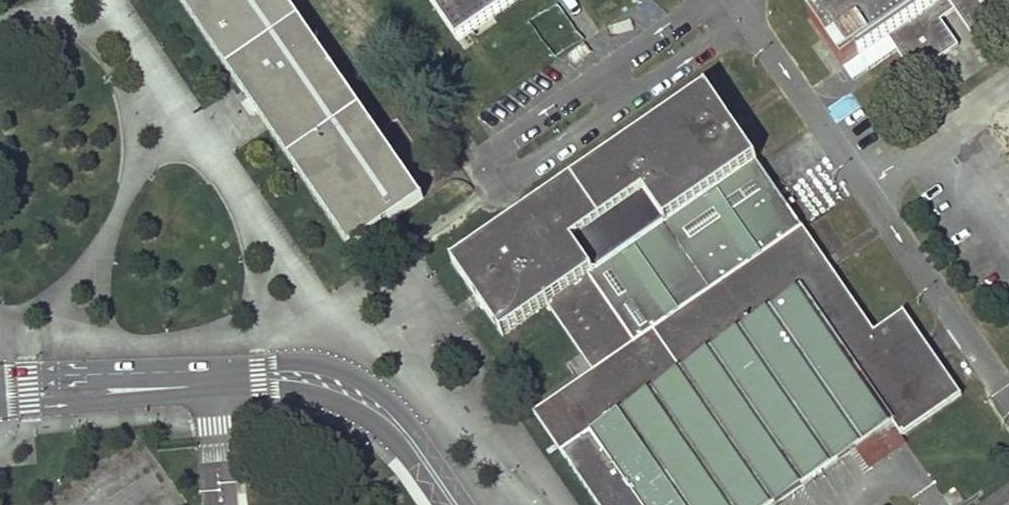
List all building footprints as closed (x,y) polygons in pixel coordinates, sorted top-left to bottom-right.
[(352,248),(424,198),(287,0),(182,0),(352,248)] [(458,41),(518,0),(429,0),(458,41)] [(810,16),(841,62),(853,80),(897,50),(914,75),(958,45),(941,20),(955,10),(972,35),(1008,10),(1008,0),(834,0),(810,16)] [(455,263),(503,332),(548,301),(593,368),(534,409),(600,504),(764,504),(891,418),(900,433),(960,392),(903,309),(874,329),(709,89),(455,263)]
